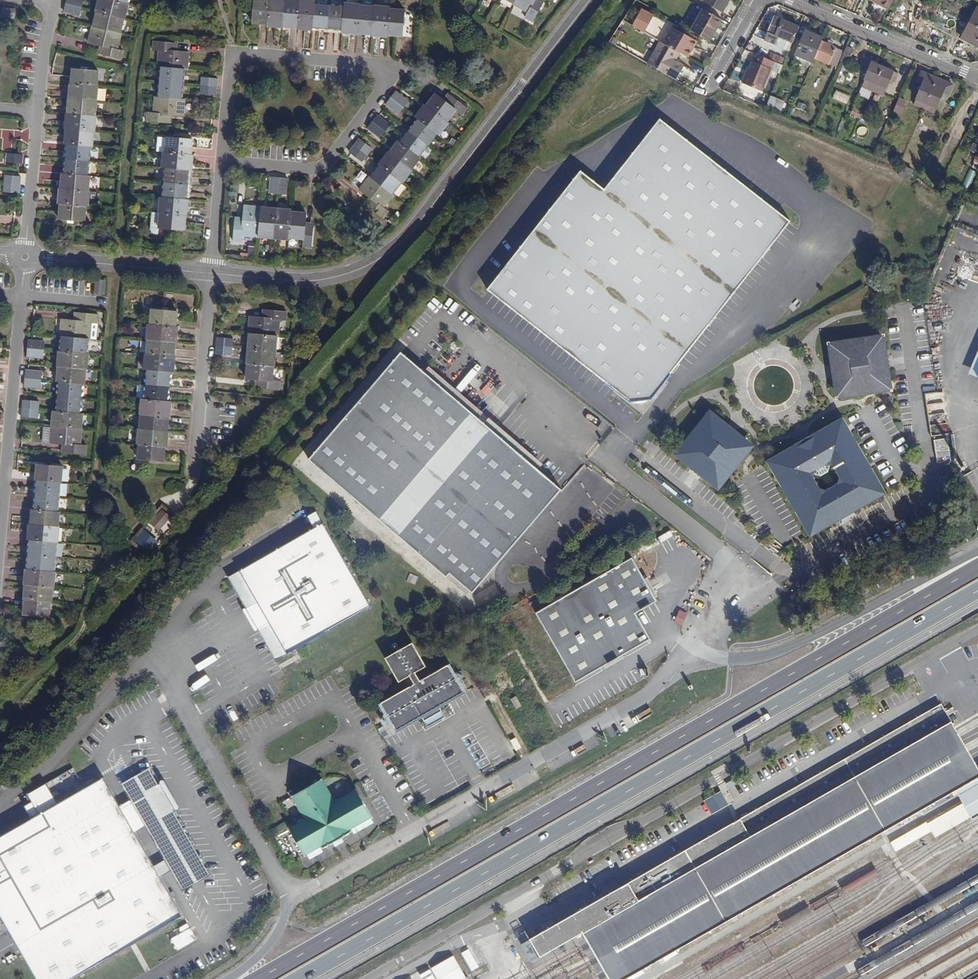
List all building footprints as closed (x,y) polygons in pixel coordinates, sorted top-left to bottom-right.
[(127,4),(112,0),(97,0),(94,11),(95,11),(124,18),(127,4)] [(266,25),(268,0),(253,0),(252,8),(252,14),(251,23),(266,25)] [(266,25),(266,27),(281,28),(281,27),(284,0),(268,0),(266,25)] [(281,27),(296,28),(299,1),(292,0),(284,0),(281,27)] [(310,28),(313,3),(313,1),(313,0),(299,0),(299,1),(296,28),(296,30),(310,31),(310,28)] [(511,5),(511,6),(526,14),(523,20),(530,24),(541,5),(534,1),(535,0),(514,0),(511,5)] [(703,1),(723,12),(730,0),(704,0),(703,1)] [(888,9),(893,0),(873,0),(888,9)] [(942,8),(944,3),(938,0),(937,0),(935,5),(942,8)] [(944,3),(947,4),(946,7),(958,13),(963,4),(956,0),(938,0),(944,3)] [(80,7),(64,3),(62,12),(78,16),(80,7)] [(313,3),(310,28),(326,29),(328,5),(313,3)] [(343,3),(343,6),(341,31),(340,34),(355,35),(355,34),(358,6),(358,4),(343,3)] [(341,31),(343,6),(328,5),(326,29),(341,31)] [(358,6),(355,34),(370,35),(373,7),(358,6)] [(385,38),(386,36),(388,10),(388,7),(373,6),(373,7),(370,35),(370,36),(385,38)] [(13,9),(0,7),(0,16),(13,17),(13,9)] [(970,23),(977,27),(977,7),(970,23)] [(654,16),(641,9),(632,25),(645,33),(654,16)] [(722,19),(703,9),(691,30),(710,41),(722,19)] [(388,10),(386,36),(401,37),(402,28),(402,22),(403,11),(388,10)] [(95,11),(91,25),(120,33),(124,18),(95,11)] [(958,35),(966,21),(952,13),(945,28),(958,35)] [(799,27),(775,17),(765,40),(778,46),(779,44),(790,48),(799,27)] [(970,23),(962,37),(977,46),(977,27),(970,23)] [(120,33),(91,25),(86,43),(98,46),(102,47),(100,54),(120,59),(122,50),(117,49),(121,33),(120,33)] [(673,27),(663,43),(680,52),(687,56),(696,40),(673,27)] [(812,62),(814,57),(821,41),(823,37),(806,30),(795,54),(796,55),(810,61),(812,62)] [(680,52),(663,43),(660,41),(648,63),(667,74),(680,52)] [(821,41),(814,57),(829,64),(836,48),(821,41)] [(160,68),(184,70),(187,71),(189,53),(176,52),(173,52),(174,44),(153,42),(153,51),(159,51),(158,68),(160,68)] [(853,49),(846,46),(844,51),(839,62),(847,65),(853,49)] [(837,67),(839,62),(844,51),(836,48),(829,64),(837,67)] [(771,60),(756,54),(753,61),(752,61),(749,69),(747,74),(745,74),(742,82),(761,90),(770,68),(768,67),(771,60)] [(810,61),(796,55),(794,61),(808,67),(810,61)] [(872,91),(882,66),(867,60),(863,69),(868,71),(862,87),(863,87),(872,91)] [(897,73),(882,66),(872,91),(883,95),(889,80),(893,82),(897,73)] [(160,68),(159,83),(183,85),(184,70),(160,68)] [(69,84),(96,87),(96,71),(88,71),(81,70),(70,70),(69,84)] [(924,109),(937,77),(922,71),(917,81),(923,83),(914,104),(924,109)] [(937,77),(924,109),(934,113),(943,92),(947,94),(951,84),(937,77)] [(200,87),(216,88),(216,80),(201,79),(200,87)] [(183,85),(159,83),(158,98),(182,100),(183,85)] [(67,99),(95,102),(96,87),(69,84),(68,84),(67,99)] [(215,97),(216,88),(200,87),(199,95),(215,97)] [(860,93),(869,97),(872,91),(863,87),(860,93)] [(847,104),(850,96),(836,90),(833,98),(847,104)] [(390,99),(402,109),(408,101),(395,92),(390,99)] [(424,108),(445,124),(454,112),(460,117),(464,111),(449,98),(445,104),(441,102),(434,96),(424,108)] [(780,114),(785,102),(770,96),(765,107),(780,114)] [(182,100),(158,98),(154,97),(153,114),(147,113),(147,122),(166,124),(167,116),(171,116),(183,117),(184,100),(182,100)] [(906,100),(900,97),(893,113),(899,116),(906,100)] [(95,102),(67,99),(66,115),(94,117),(95,102)] [(397,115),(402,109),(390,99),(385,105),(397,115)] [(911,111),(921,116),(924,109),(914,104),(911,111)] [(416,120),(435,135),(438,137),(447,125),(445,124),(424,108),(423,107),(415,119),(416,120)] [(851,114),(860,118),(863,112),(854,108),(851,114)] [(934,113),(924,109),(921,116),(913,135),(916,136),(913,143),(921,147),(932,129),(928,126),(934,113)] [(863,112),(860,118),(870,122),(873,116),(863,112)] [(94,117),(66,115),(64,114),(63,129),(64,130),(92,132),(93,132),(94,117)] [(849,119),(858,123),(860,118),(851,114),(849,119)] [(371,124),(384,133),(389,126),(377,116),(371,124)] [(407,132),(426,147),(435,135),(416,120),(407,132)] [(580,170),(487,290),(630,402),(650,400),(790,221),(660,120),(604,189),(580,170)] [(384,133),(371,124),(367,130),(379,139),(384,133)] [(859,127),(858,135),(867,136),(868,127),(859,127)] [(63,144),(65,144),(89,147),(91,147),(92,132),(64,130),(63,144)] [(407,132),(398,144),(417,159),(426,147),(407,132)] [(163,153),(191,156),(193,141),(184,140),(184,137),(178,136),(178,139),(167,138),(167,136),(159,135),(157,153),(163,153)] [(353,147),(365,157),(371,149),(359,140),(353,147)] [(419,160),(417,159),(398,144),(397,143),(388,155),(410,172),(419,160)] [(88,162),(89,147),(65,144),(64,160),(88,162)] [(361,162),(365,157),(353,147),(349,153),(361,162)] [(165,169),(188,171),(192,171),(193,156),(191,156),(163,153),(161,168),(165,169)] [(971,161),(974,155),(970,153),(965,165),(977,170),(977,164),(971,161)] [(410,172),(388,155),(387,154),(378,166),(379,167),(401,184),(410,172)] [(5,155),(4,164),(20,165),(21,156),(5,155)] [(63,175),(87,177),(88,162),(64,160),(63,175)] [(914,170),(903,165),(898,175),(909,180),(914,170)] [(370,179),(392,196),(401,184),(379,167),(370,179)] [(188,171),(165,169),(163,184),(187,186),(188,171)] [(59,190),(87,192),(89,177),(87,177),(63,175),(60,174),(59,190)] [(2,184),(18,186),(19,178),(2,177),(2,184)] [(269,193),(276,194),(278,179),(270,178),(269,193)] [(392,196),(370,179),(369,178),(359,192),(368,199),(371,202),(367,208),(382,220),(388,213),(383,209),(392,197),(392,196)] [(278,179),(276,194),(285,195),(286,179),(278,179)] [(18,186),(2,184),(1,193),(17,195),(18,186)] [(185,201),(187,186),(163,184),(162,199),(185,201)] [(57,205),(58,205),(84,207),(86,207),(88,192),(87,192),(59,190),(58,190),(57,205)] [(158,214),(159,214),(185,216),(186,216),(187,201),(185,201),(162,199),(159,198),(158,214)] [(84,207),(58,205),(57,220),(67,221),(74,221),(83,223),(84,207)] [(242,236),(257,237),(260,208),(244,206),(243,219),(243,223),(234,222),(233,241),(241,242),(242,236)] [(272,239),(275,209),(260,208),(257,237),(272,239)] [(287,238),(289,212),(290,211),(275,209),(272,239),(287,240),(287,238)] [(289,212),(287,238),(301,239),(300,246),(309,247),(311,228),(303,228),(304,225),(305,214),(289,212)] [(185,216),(159,214),(158,229),(169,230),(174,231),(184,232),(185,216)] [(149,326),(175,329),(176,313),(166,312),(161,312),(150,311),(149,326)] [(247,335),(249,335),(278,338),(279,321),(286,321),(286,313),(266,311),(265,319),(261,319),(249,318),(247,335)] [(60,337),(88,340),(95,340),(97,315),(77,314),(76,322),(73,322),(60,320),(59,337),(60,337)] [(175,329),(149,326),(147,326),(146,341),(148,341),(174,344),(176,344),(177,329),(175,329)] [(894,392),(885,333),(826,342),(834,401),(894,392)] [(249,335),(247,350),(276,352),(278,338),(249,335)] [(87,355),(88,340),(60,337),(58,352),(87,355)] [(216,347),(231,348),(232,339),(217,338),(216,347)] [(174,344),(148,341),(146,356),(172,359),(174,344)] [(27,342),(26,350),(42,351),(42,343),(27,342)] [(231,348),(216,347),(215,355),(231,356),(231,348)] [(42,351),(26,350),(26,358),(41,359),(42,351)] [(276,352),(247,350),(246,365),(247,365),(274,367),(274,368),(276,352)] [(57,368),(85,370),(86,370),(88,355),(87,355),(58,352),(57,352),(55,368),(57,368)] [(404,353),(311,460),(448,578),(451,574),(473,593),(563,490),(404,353)] [(175,359),(172,359),(146,356),(144,356),(143,371),(147,372),(170,374),(174,374),(175,359)] [(272,381),(274,367),(247,365),(246,380),(255,381),(260,381),(259,389),(279,390),(279,381),(272,381)] [(85,370),(57,368),(55,383),(58,383),(82,385),(84,386),(85,370)] [(145,386),(169,388),(170,374),(147,372),(145,386)] [(24,380),(39,381),(40,374),(24,373),(24,380)] [(39,389),(39,381),(24,380),(23,388),(39,389)] [(57,398),(81,400),(82,385),(58,383),(57,398)] [(168,403),(169,388),(145,386),(144,401),(168,403)] [(57,398),(55,413),(80,415),(81,400),(57,398)] [(139,416),(141,416),(168,418),(169,418),(171,404),(168,403),(144,401),(140,401),(139,416)] [(22,402),(21,410),(37,412),(37,403),(22,402)] [(756,446),(710,409),(673,454),(719,491),(756,446)] [(37,412),(21,410),(20,419),(36,420),(37,412)] [(80,415),(55,413),(52,413),(51,428),(82,431),(83,416),(80,415)] [(141,416),(140,431),(166,434),(168,418),(141,416)] [(888,494),(843,416),(765,461),(810,538),(888,494)] [(82,431),(51,428),(49,445),(62,446),(66,446),(65,454),(86,456),(87,447),(80,446),(82,431)] [(936,428),(936,436),(935,436),(936,456),(949,456),(948,428),(936,428)] [(137,446),(138,446),(165,449),(167,449),(168,434),(166,434),(140,431),(138,431),(137,446)] [(163,463),(165,449),(138,446),(137,461),(148,462),(154,463),(163,463)] [(36,482),(61,484),(63,468),(53,468),(47,467),(36,466),(35,482),(36,482)] [(731,483),(737,494),(750,487),(744,476),(731,483)] [(59,500),(61,484),(36,482),(35,498),(59,500)] [(33,513),(58,515),(59,500),(35,498),(33,513)] [(153,529),(166,515),(159,508),(146,522),(153,529)] [(31,513),(29,528),(59,530),(60,515),(58,515),(33,513),(31,513)] [(313,528),(323,523),(318,514),(309,520),(313,528)] [(313,528),(238,571),(257,603),(254,604),(253,608),(261,623),(266,623),(268,622),(286,654),(372,606),(323,523),(313,528)] [(59,530),(29,528),(28,527),(26,543),(28,543),(57,545),(59,545),(60,530),(59,530)] [(146,550),(155,541),(141,527),(132,536),(146,550)] [(56,561),(57,545),(28,543),(27,558),(56,561)] [(575,682),(650,639),(636,613),(657,601),(632,557),(535,612),(575,682)] [(27,558),(26,573),(55,575),(56,561),(27,558)] [(257,603),(238,571),(228,577),(276,660),(286,654),(268,622),(266,623),(261,623),(253,608),(254,604),(257,603)] [(56,575),(55,575),(26,573),(24,573),(23,588),(24,588),(54,591),(55,591),(56,575)] [(23,603),(24,603),(52,605),(54,591),(24,588),(23,603)] [(50,621),(52,605),(24,603),(23,619),(34,620),(40,620),(50,621)] [(427,667),(413,642),(386,658),(400,682),(406,679),(410,687),(381,704),(397,731),(423,716),(426,721),(443,712),(440,707),(465,692),(449,665),(420,681),(415,673),(427,667)] [(582,931),(953,719),(943,703),(521,945),(530,960),(582,931)] [(443,712),(426,721),(429,727),(446,717),(443,712)] [(953,719),(582,931),(590,944),(598,959),(607,973),(610,978),(625,978),(956,790),(977,777),(977,763),(977,761),(969,747),(960,732),(953,719)] [(132,801),(121,807),(161,877),(171,871),(183,892),(214,875),(152,767),(122,785),(132,801)] [(956,790),(973,819),(977,816),(977,777),(956,790)] [(0,837),(0,914),(37,978),(74,978),(184,917),(161,877),(121,807),(104,778),(0,837)] [(335,803),(322,780),(292,797),(306,820),(290,829),(306,857),(308,855),(311,860),(323,853),(320,849),(323,847),(325,851),(335,846),(336,848),(345,843),(343,841),(352,836),(350,831),(353,830),(355,834),(374,823),(371,819),(373,817),(357,790),(335,803)] [(470,971),(478,967),(470,948),(462,952),(470,971)] [(456,958),(406,978),(465,978),(456,958)]
